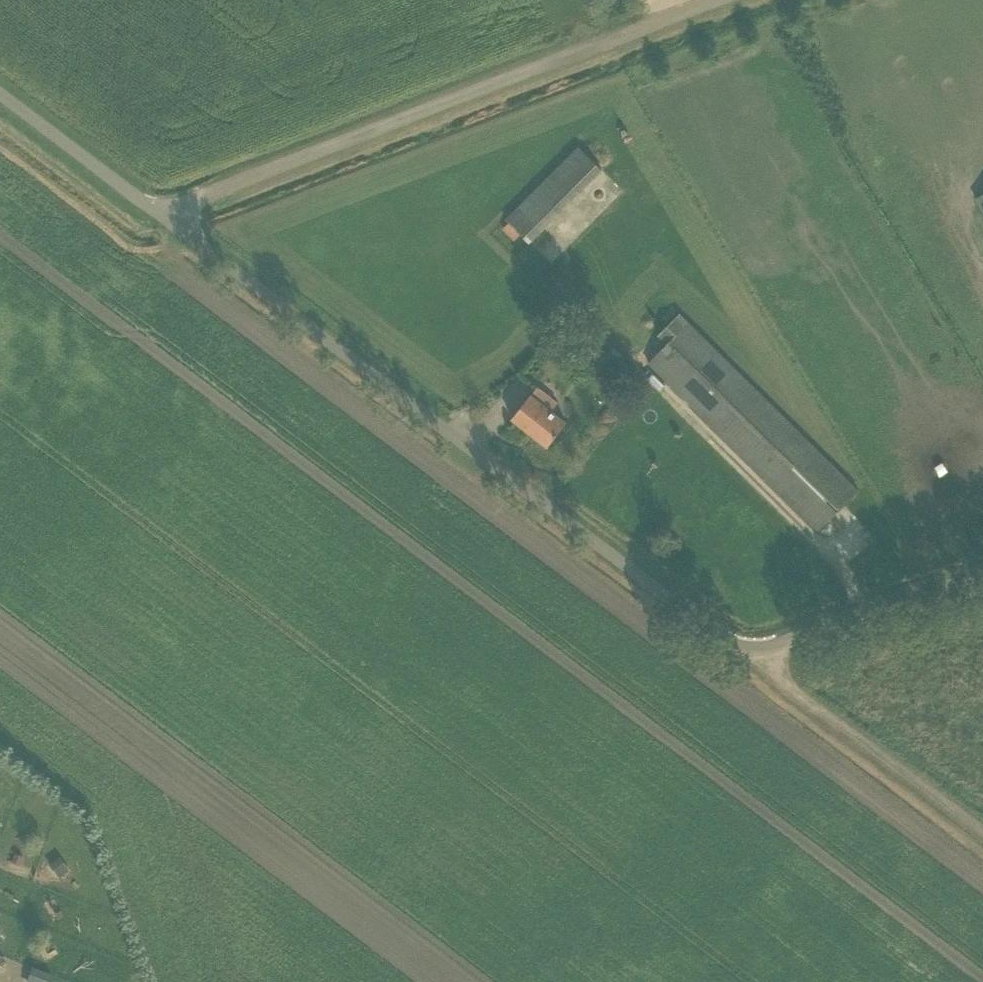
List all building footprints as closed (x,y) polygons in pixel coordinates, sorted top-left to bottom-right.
[(585,146),(510,218),(530,238),(605,166),(585,146)] [(650,362),(819,530),(858,491),(679,313),(658,334),(668,344),(650,362)] [(512,418),(548,446),(565,424),(549,412),(556,403),(536,387),(512,418)] [(59,856),(48,864),(58,878),(69,870),(59,856)] [(27,979),(36,981),(48,981),(51,973),(31,966),(27,979)]
